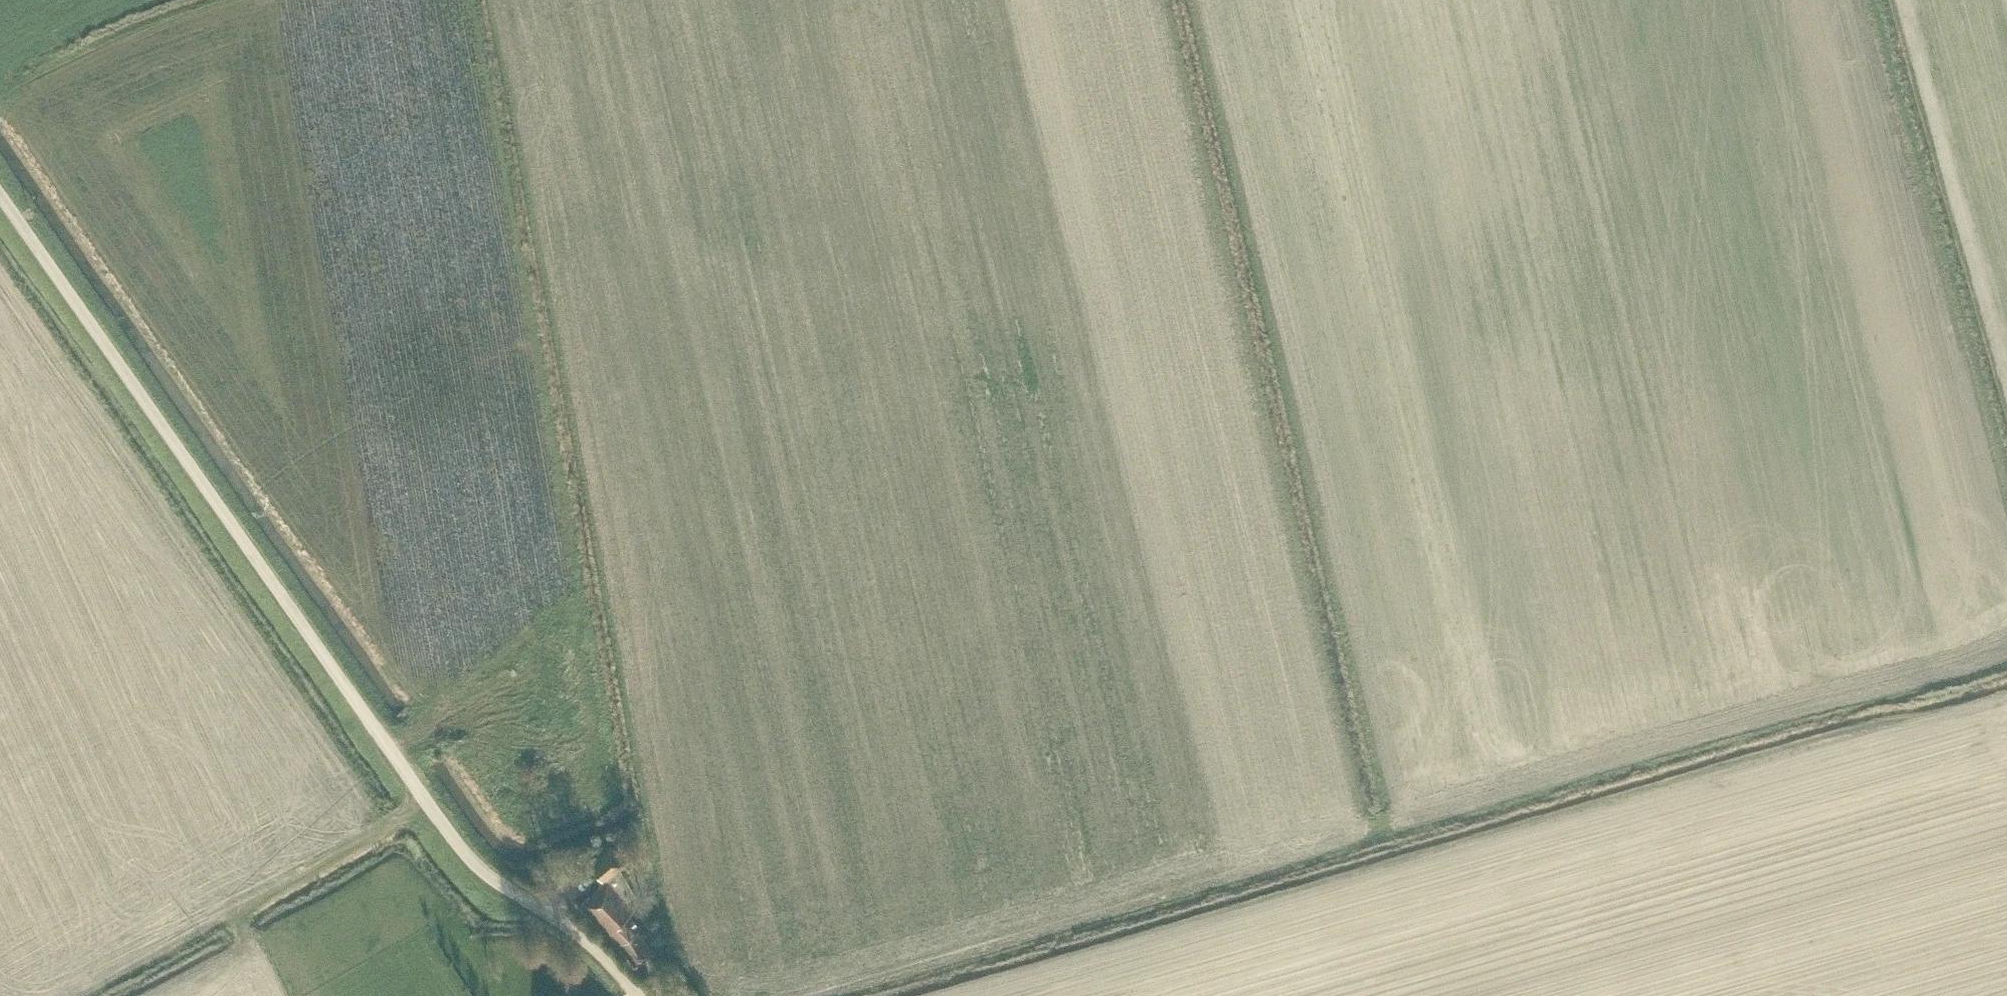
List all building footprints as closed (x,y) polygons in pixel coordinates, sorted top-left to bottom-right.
[(604,881),(579,904),(618,944),(620,942),(633,964),(651,952),(637,931),(640,927),(627,913),(633,906),(626,899),(632,894),(620,870),(627,863),(609,843),(587,862),(604,881)]
